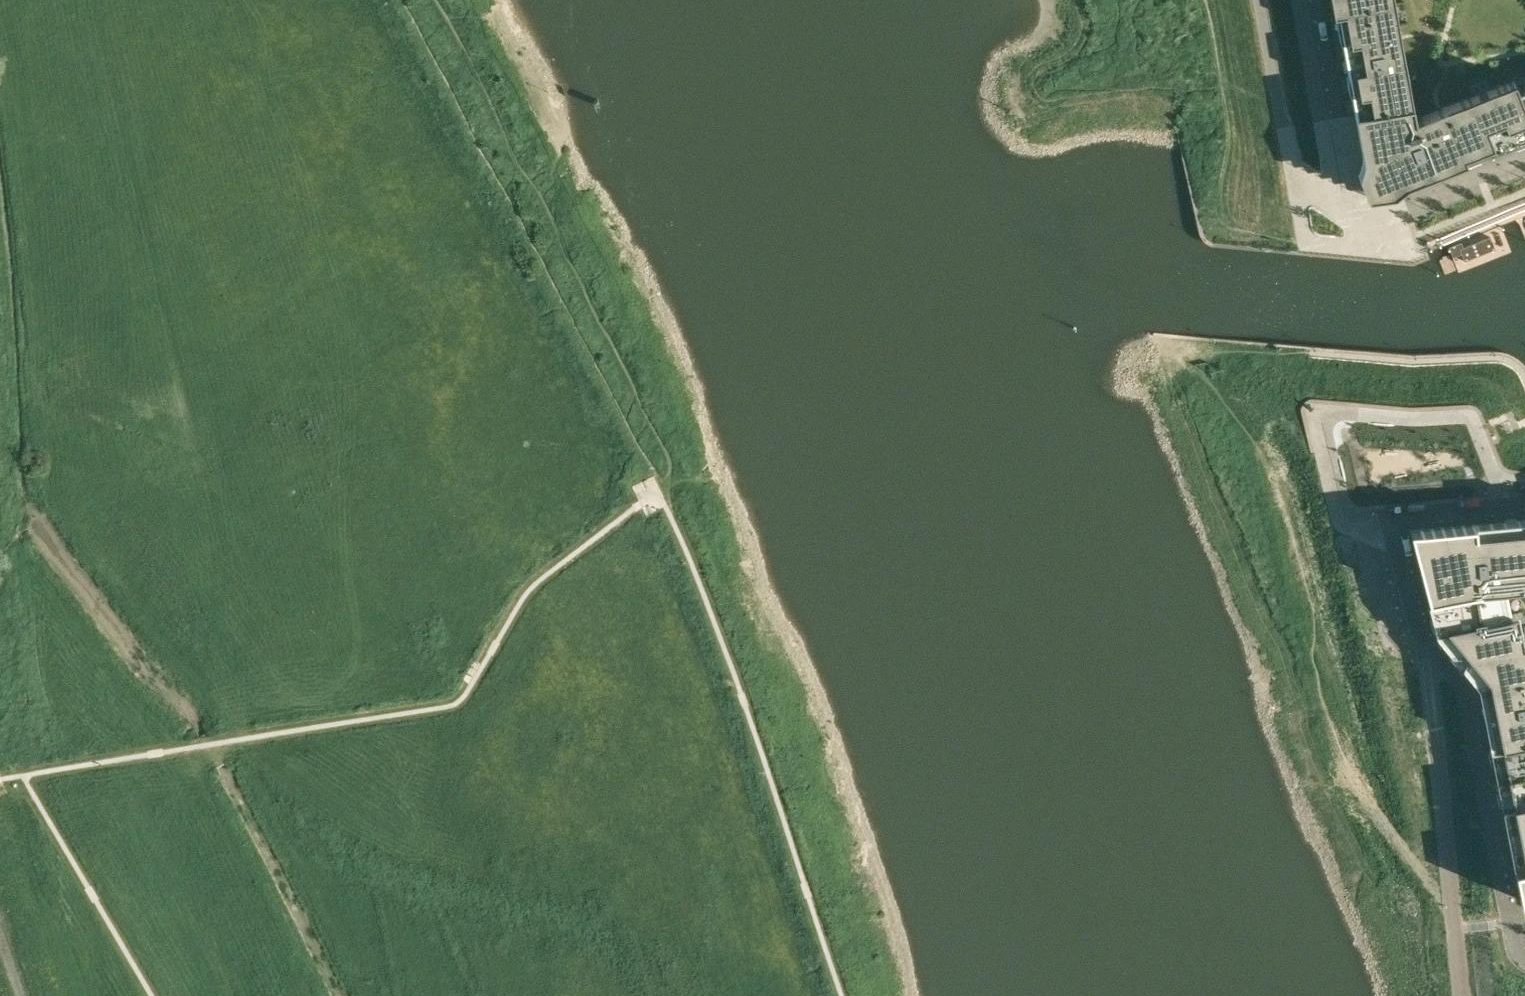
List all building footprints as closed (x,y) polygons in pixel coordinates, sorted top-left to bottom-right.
[(1334,12),(1391,2),(1391,0),(1332,0),(1334,12)] [(1353,116),(1410,106),(1391,2),(1334,12),(1353,116)] [(1375,197),(1377,197),(1524,138),(1524,120),(1514,93),(1510,81),(1412,120),(1410,106),(1353,116),(1360,159),(1356,176),(1365,199),(1375,197)] [(1514,93),(1524,120),(1524,88),(1514,93)] [(1409,530),(1435,629),(1508,615),(1508,613),(1503,587),(1524,585),(1524,519),(1509,521),(1409,530)] [(1435,629),(1435,631),(1456,657),(1477,683),(1496,776),(1524,770),(1524,641),(1521,642),(1515,612),(1508,613),(1508,615),(1435,629)] [(1496,776),(1520,900),(1524,899),(1524,770),(1496,776)]
